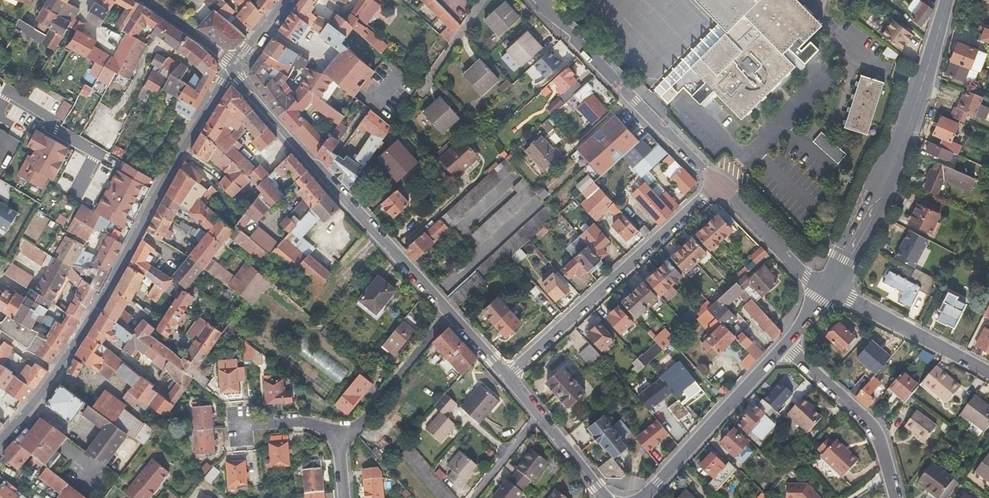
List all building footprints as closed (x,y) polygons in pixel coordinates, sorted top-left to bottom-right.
[(66,3),(62,0),(48,0),(45,8),(59,16),(66,3)] [(113,1),(111,0),(97,0),(96,2),(109,10),(113,1)] [(113,1),(126,10),(132,0),(111,0),(113,1)] [(146,9),(133,0),(132,0),(126,10),(115,27),(128,35),(138,21),(146,9)] [(230,24),(217,13),(222,5),(219,0),(216,0),(211,8),(215,11),(201,32),(221,45),(228,49),(230,49),(232,48),(245,38),(230,24)] [(254,8),(243,0),(228,0),(241,10),(235,18),(251,30),(263,15),(254,8)] [(274,1),(273,0),(260,0),(254,8),(263,15),(267,11),(274,1)] [(326,23),(320,21),(313,19),(309,15),(314,7),(313,5),(316,0),(315,0),(301,0),(291,14),(307,27),(320,37),(329,24),(326,23)] [(372,0),(361,0),(354,10),(352,13),(359,19),(372,0)] [(384,0),(372,0),(359,19),(367,25),(384,0)] [(434,0),(420,0),(448,27),(444,34),(451,40),(460,26),(434,0)] [(717,27),(729,39),(691,77),(687,73),(659,101),(666,108),(681,93),(697,109),(710,96),(723,109),(739,124),(793,70),(781,58),(786,53),(801,67),(816,53),(808,45),(799,54),(796,52),(819,28),(790,0),(760,0),(760,1),(759,0),(690,0),(717,27)] [(923,4),(916,0),(913,0),(907,9),(907,11),(915,16),(923,4)] [(108,14),(109,10),(96,2),(93,9),(91,15),(92,20),(105,27),(107,22),(108,14)] [(70,23),(78,10),(66,3),(59,16),(70,23)] [(499,37),(518,20),(503,3),(483,20),(499,37)] [(921,27),(932,11),(923,4),(915,16),(912,20),(921,27)] [(232,13),(222,5),(217,13),(230,24),(233,20),(229,17),(232,13)] [(62,37),(70,23),(59,16),(45,8),(37,21),(50,29),(62,37)] [(146,26),(153,14),(146,9),(138,21),(146,26)] [(379,39),(358,21),(359,19),(352,13),(347,21),(369,42),(374,46),(379,39)] [(148,48),(152,40),(153,41),(156,37),(176,51),(187,37),(173,27),(153,14),(146,26),(142,32),(140,31),(135,39),(117,71),(129,78),(147,47),(148,48)] [(296,45),(307,27),(291,14),(278,32),(296,45)] [(340,32),(347,21),(338,15),(330,25),(340,32)] [(901,51),(916,30),(896,16),(881,36),(901,51)] [(53,50),(62,37),(50,29),(46,36),(34,29),(34,27),(20,18),(14,27),(53,50)] [(79,32),(84,22),(80,20),(74,30),(76,31),(79,32)] [(351,98),(374,71),(335,38),(340,32),(330,25),(329,24),(320,37),(339,52),(324,75),(323,77),(325,77),(331,82),(343,91),(351,98)] [(652,94),(659,101),(687,73),(691,77),(729,39),(717,27),(652,94)] [(988,42),(988,32),(984,30),(980,41),(988,44),(988,42)] [(90,48),(94,41),(79,32),(76,31),(66,49),(96,63),(90,74),(109,84),(117,71),(135,39),(128,35),(113,60),(90,48)] [(522,66),(540,49),(525,32),(506,49),(507,51),(520,64),(522,66)] [(305,65),(310,58),(273,34),(263,47),(278,58),(297,64),(305,65)] [(186,58),(198,45),(194,42),(187,37),(176,51),(186,58)] [(980,71),(986,54),(957,43),(950,62),(951,62),(968,68),(969,69),(970,67),(980,71)] [(197,67),(208,55),(198,45),(186,58),(197,67)] [(278,58),(263,47),(256,56),(284,82),(294,91),(301,80),(310,82),(321,83),(325,77),(323,77),(324,75),(323,69),(305,65),(297,64),(278,58)] [(893,60),(897,54),(887,47),(883,52),(893,60)] [(548,50),(532,65),(544,78),(560,63),(548,50)] [(520,64),(507,51),(500,58),(512,71),(520,64)] [(203,75),(214,61),(208,55),(197,67),(203,75)] [(165,62),(156,56),(152,65),(155,67),(152,73),(154,73),(157,71),(165,62)] [(280,93),(276,88),(284,82),(256,56),(249,66),(248,77),(267,104),(280,93)] [(210,82),(216,72),(216,65),(214,61),(203,75),(210,82)] [(481,96),(498,80),(481,61),(464,77),(481,96)] [(155,94),(164,78),(168,80),(174,69),(165,62),(157,71),(154,73),(152,73),(144,89),(155,94)] [(963,82),(968,68),(951,62),(946,75),(958,80),(957,83),(962,85),(963,82)] [(179,100),(188,85),(180,81),(186,70),(179,64),(174,69),(168,80),(162,91),(179,100)] [(581,84),(573,76),(574,74),(567,66),(554,79),(565,92),(569,95),(581,84)] [(973,85),(978,72),(969,69),(968,68),(963,82),(973,85)] [(188,85),(193,75),(186,70),(180,81),(188,85)] [(363,107),(386,81),(374,71),(351,98),(363,107)] [(209,85),(210,82),(203,75),(200,82),(193,75),(188,85),(179,100),(196,109),(209,85)] [(299,118),(308,105),(312,99),(318,103),(331,82),(325,77),(321,83),(316,90),(303,109),(301,109),(299,113),(288,104),(279,118),(290,130),(299,118)] [(288,104),(296,94),(294,91),(284,82),(276,88),(280,93),(267,104),(279,118),(288,104)] [(316,90),(321,83),(310,82),(308,88),(316,90)] [(330,110),(343,91),(331,82),(318,103),(330,110)] [(501,93),(510,85),(508,83),(499,91),(501,93)] [(608,110),(591,91),(594,89),(588,83),(583,87),(576,94),(582,101),(577,107),(592,124),(608,110)] [(858,83),(842,132),(866,140),(882,92),(858,83)] [(576,94),(583,87),(581,84),(569,95),(565,92),(561,96),(567,102),(576,94)] [(230,128),(236,119),(243,124),(252,111),(239,99),(231,86),(201,133),(215,147),(228,126),(230,128)] [(981,105),(983,99),(966,91),(962,101),(961,100),(957,109),(955,108),(951,118),(964,123),(968,114),(976,117),(981,105)] [(553,115),(564,103),(557,96),(546,109),(553,115)] [(63,119),(72,103),(65,99),(56,115),(63,119)] [(330,110),(318,103),(312,99),(308,105),(337,125),(342,118),(330,110)] [(457,118),(440,99),(423,115),(440,133),(457,118)] [(184,128),(196,109),(179,100),(169,119),(184,128)] [(988,111),(988,108),(981,105),(976,117),(985,120),(988,111)] [(252,134),(264,124),(252,111),(243,124),(244,126),(248,130),(252,134)] [(392,128),(369,111),(356,130),(362,134),(365,130),(373,136),(359,157),(368,163),(392,128)] [(621,156),(638,141),(632,134),(619,122),(615,117),(593,137),(578,150),(601,175),(621,156)] [(326,142),(308,126),(299,118),(290,130),(299,140),(315,158),(317,155),(326,142)] [(951,142),(959,125),(942,118),(934,136),(942,139),(939,147),(954,154),(957,156),(961,146),(951,142)] [(254,137),(266,127),(264,124),(252,134),(254,137)] [(236,141),(248,130),(244,126),(234,139),(236,141)] [(262,153),(277,139),(273,135),(266,127),(254,137),(251,141),(262,153)] [(55,179),(70,149),(69,148),(70,146),(37,129),(29,146),(36,149),(33,156),(30,154),(19,175),(43,188),(49,176),(55,179)] [(338,156),(332,153),(339,143),(337,142),(342,134),(335,129),(326,142),(317,155),(329,168),(337,158),(338,156)] [(207,161),(216,147),(215,147),(201,133),(189,152),(205,164),(207,161)] [(621,156),(632,167),(640,176),(666,151),(647,133),(638,141),(621,156)] [(847,156),(823,133),(814,143),(839,165),(847,156)] [(561,155),(555,148),(553,149),(540,136),(524,151),(542,172),(561,155)] [(457,178),(479,158),(462,139),(440,160),(457,178)] [(271,174),(261,164),(256,170),(235,150),(238,147),(239,143),(236,141),(226,152),(224,155),(241,171),(252,183),(257,188),(266,179),(271,174)] [(400,180),(418,163),(398,141),(380,158),(400,180)] [(954,154),(939,147),(930,144),(926,152),(950,163),(954,154)] [(252,183),(241,171),(224,155),(216,147),(207,161),(226,175),(216,189),(231,199),(252,183)] [(307,171),(290,154),(275,171),(283,179),(285,179),(289,175),(296,182),(307,171)] [(669,165),(674,160),(669,155),(663,160),(669,165)] [(363,170),(368,163),(359,157),(354,164),(363,170)] [(363,170),(354,164),(347,159),(344,163),(337,158),(329,168),(350,191),(363,170)] [(208,207),(213,200),(211,198),(213,195),(212,193),(211,191),(202,185),(194,196),(186,191),(189,186),(192,188),(197,181),(188,174),(194,166),(186,159),(180,169),(170,189),(167,195),(208,221),(211,217),(214,212),(208,207)] [(482,197),(513,169),(503,160),(447,210),(457,222),(463,217),(463,215),(482,197)] [(671,180),(683,169),(674,160),(669,165),(663,171),(671,180)] [(108,189),(101,205),(97,212),(101,214),(111,220),(127,229),(129,230),(155,180),(126,163),(122,172),(118,170),(112,182),(114,183),(111,191),(108,189)] [(975,180),(937,163),(925,188),(939,195),(947,179),(970,190),(975,180)] [(435,176),(427,167),(425,165),(419,170),(421,172),(429,181),(435,176)] [(684,194),(696,183),(683,169),(671,180),(684,194)] [(312,210),(326,194),(307,171),(296,182),(302,189),(298,194),(304,200),(279,226),(289,235),(292,231),(294,230),(303,220),(312,210)] [(282,197),(266,179),(257,188),(263,194),(259,199),(270,209),(282,197)] [(535,194),(525,183),(522,179),(513,188),(517,192),(471,235),(480,245),(535,194)] [(619,210),(613,203),(594,182),(580,194),(586,199),(580,205),(596,222),(601,218),(600,216),(608,209),(614,215),(619,210)] [(673,212),(659,197),(652,190),(645,182),(632,195),(642,207),(659,224),(673,212)] [(659,197),(665,192),(658,184),(652,190),(659,197)] [(410,204),(397,190),(382,204),(395,218),(410,204)] [(628,220),(642,207),(632,195),(627,190),(613,203),(619,210),(623,214),(628,220)] [(679,206),(665,192),(659,197),(673,212),(679,206)] [(325,223),(339,210),(326,194),(312,210),(321,219),(325,223)] [(230,230),(211,217),(208,221),(167,195),(158,212),(157,213),(166,219),(169,213),(176,217),(179,212),(184,217),(209,234),(223,243),(226,237),(238,248),(240,246),(256,259),(263,251),(233,227),(230,230)] [(256,223),(270,209),(259,199),(241,218),(248,224),(252,220),(256,223)] [(574,208),(579,204),(575,200),(570,205),(574,208)] [(19,212),(8,206),(8,208),(3,205),(4,203),(0,201),(0,226),(8,231),(19,212)] [(930,233),(938,215),(937,215),(939,209),(922,201),(920,207),(918,206),(909,223),(930,233)] [(106,229),(111,220),(101,214),(97,212),(84,205),(71,231),(88,240),(93,230),(100,234),(101,231),(103,231),(104,229),(106,229)] [(534,237),(545,226),(548,224),(555,217),(556,217),(545,206),(448,298),(458,308),(534,237)] [(313,229),(321,219),(312,210),(303,220),(313,229)] [(415,262),(457,222),(447,210),(404,250),(415,262)] [(727,224),(733,219),(724,210),(708,224),(720,238),(731,228),(727,224)] [(63,224),(68,215),(63,213),(58,222),(63,224)] [(161,240),(172,224),(166,219),(157,213),(148,231),(157,237),(161,240)] [(636,230),(628,220),(623,214),(612,225),(625,240),(636,230)] [(551,226),(557,219),(555,217),(548,224),(551,226)] [(304,238),(313,229),(303,220),(294,230),(304,238)] [(601,249),(609,242),(593,224),(580,236),(588,245),(588,247),(600,260),(606,254),(601,249)] [(708,249),(720,238),(708,224),(696,235),(708,249)] [(192,234),(180,226),(178,229),(190,236),(192,234)] [(537,240),(548,230),(545,226),(534,237),(537,240)] [(118,240),(121,234),(114,230),(111,237),(118,240)] [(211,261),(223,243),(209,234),(207,237),(198,231),(196,234),(193,232),(192,234),(190,236),(194,239),(193,240),(200,244),(188,260),(205,272),(229,289),(236,280),(211,261)] [(331,275),(309,255),(306,258),(296,249),(290,243),(297,236),(292,231),(289,235),(269,256),(316,294),(331,275)] [(929,241),(909,231),(894,258),(914,269),(929,241)] [(110,271),(123,245),(117,241),(118,240),(111,237),(108,235),(97,258),(82,250),(84,247),(66,236),(54,257),(73,268),(76,262),(89,268),(90,267),(92,264),(94,263),(110,271)] [(600,260),(588,247),(588,245),(580,236),(579,235),(571,243),(575,248),(570,252),(575,257),(582,263),(588,271),(589,271),(601,261),(600,260)] [(47,269),(53,257),(32,246),(22,239),(16,249),(19,251),(18,253),(47,269)] [(309,255),(315,249),(305,239),(296,249),(306,258),(309,255)] [(704,253),(691,239),(682,247),(695,262),(704,253)] [(152,269),(161,257),(142,243),(141,245),(129,267),(145,279),(152,269)] [(695,262),(682,247),(672,256),(685,271),(695,262)] [(749,272),(768,255),(762,249),(744,266),(749,272)] [(52,304),(68,276),(72,280),(77,286),(76,289),(79,290),(67,311),(61,306),(58,309),(68,316),(69,317),(71,315),(80,320),(82,317),(88,305),(97,290),(90,287),(83,283),(81,280),(73,268),(54,257),(53,257),(47,269),(33,294),(52,304)] [(588,271),(582,263),(575,257),(561,269),(567,276),(573,270),(581,277),(588,271)] [(189,294),(205,272),(188,260),(172,282),(189,294)] [(680,275),(667,260),(657,270),(670,284),(680,275)] [(106,277),(110,271),(94,263),(92,264),(90,267),(89,268),(76,262),(73,268),(81,280),(83,276),(88,275),(94,278),(90,287),(97,290),(99,291),(106,277)] [(26,289),(33,278),(11,264),(4,275),(26,289)] [(737,283),(748,273),(749,272),(744,266),(732,278),(737,283)] [(133,299),(146,281),(145,279),(129,267),(115,291),(131,303),(133,299)] [(173,287),(152,269),(145,279),(146,281),(156,288),(165,295),(170,299),(176,291),(174,290),(175,289),(172,287),(173,287)] [(754,303),(777,283),(764,269),(753,279),(748,273),(737,283),(736,284),(751,300),(754,303)] [(926,296),(935,281),(914,269),(908,281),(887,270),(882,281),(900,290),(901,296),(897,303),(909,310),(918,292),(926,296)] [(670,284),(657,270),(647,279),(660,294),(670,284)] [(561,297),(568,290),(553,274),(541,286),(555,300),(559,296),(561,297)] [(376,316),(394,292),(378,279),(359,302),(376,316)] [(524,297),(537,285),(533,281),(520,293),(524,297)] [(645,307),(655,298),(642,283),(632,292),(645,307)] [(730,304),(739,296),(747,305),(751,300),(736,284),(725,294),(719,300),(730,312),(734,308),(730,304)] [(529,295),(540,307),(549,300),(538,287),(529,295)] [(156,306),(165,295),(156,288),(148,299),(156,306)] [(712,306),(719,300),(725,294),(720,289),(707,301),(712,306)] [(12,297),(2,291),(0,294),(0,311),(2,312),(12,297)] [(52,304),(33,294),(30,291),(25,297),(50,309),(52,304)] [(131,303),(115,291),(112,297),(127,308),(131,303)] [(190,316),(185,314),(186,313),(201,293),(197,291),(191,298),(187,296),(186,297),(184,295),(181,298),(179,297),(175,302),(176,303),(161,323),(157,329),(168,336),(179,322),(184,325),(190,316)] [(636,316),(645,307),(632,292),(622,301),(636,316)] [(948,293),(939,311),(937,310),(935,314),(939,317),(937,321),(945,326),(947,324),(954,328),(965,306),(956,301),(957,298),(948,293)] [(11,318),(24,299),(15,294),(12,297),(2,312),(8,316),(11,318)] [(56,322),(46,315),(50,309),(25,297),(24,299),(11,318),(25,327),(44,341),(46,338),(40,333),(44,325),(51,330),(56,322)] [(121,316),(127,308),(112,297),(103,313),(116,323),(121,316)] [(495,325),(510,310),(498,297),(483,312),(495,325)] [(140,303),(133,299),(131,303),(138,307),(140,303)] [(730,312),(719,300),(712,306),(708,310),(719,321),(722,325),(729,332),(731,329),(730,327),(737,320),(730,312)] [(774,325),(754,303),(751,300),(747,305),(743,308),(759,326),(757,328),(763,333),(764,332),(774,342),(782,334),(774,325)] [(704,313),(708,310),(712,306),(707,301),(695,312),(699,317),(704,313)] [(632,317),(619,303),(616,306),(629,320),(632,317)] [(629,320),(616,306),(608,313),(610,314),(606,318),(619,333),(631,322),(629,320)] [(505,336),(521,322),(510,310),(495,325),(505,336)] [(715,325),(719,321),(708,310),(704,313),(715,325)] [(240,318),(232,312),(226,319),(234,326),(240,318)] [(689,327),(697,319),(691,312),(683,319),(689,327)] [(125,330),(116,323),(103,313),(102,313),(88,335),(101,345),(107,338),(112,343),(118,342),(120,339),(126,331),(125,330)] [(61,352),(80,320),(71,315),(69,317),(68,316),(65,322),(63,325),(57,322),(56,322),(51,330),(46,338),(44,341),(59,350),(61,352)] [(25,327),(11,318),(8,316),(2,322),(0,322),(0,329),(27,347),(26,349),(36,354),(35,355),(50,365),(59,350),(44,341),(25,327)] [(130,323),(121,316),(116,323),(125,330),(127,327),(130,323)] [(206,363),(227,336),(201,317),(189,334),(196,340),(189,351),(206,363)] [(160,342),(150,334),(155,328),(143,319),(134,332),(127,327),(125,330),(126,331),(135,337),(150,348),(158,354),(193,379),(198,373),(206,363),(189,351),(182,360),(169,349),(160,342)] [(394,356),(414,331),(402,322),(382,346),(394,356)] [(600,350),(613,339),(598,322),(590,329),(592,331),(587,336),(600,350)] [(838,323),(826,336),(841,350),(853,336),(838,323)] [(734,338),(729,333),(729,332),(722,325),(702,344),(708,350),(712,346),(718,353),(734,338)] [(477,360),(467,348),(449,329),(434,342),(459,367),(465,374),(477,360)] [(663,350),(675,339),(666,329),(654,341),(657,345),(663,350)] [(985,330),(976,347),(988,354),(988,332),(985,330)] [(128,345),(135,337),(126,331),(120,339),(128,345)] [(762,355),(743,334),(739,333),(737,335),(739,337),(736,340),(750,355),(756,361),(762,355)] [(101,345),(88,335),(75,356),(105,379),(112,374),(114,371),(122,362),(101,345)] [(150,348),(135,337),(128,345),(123,352),(132,356),(138,349),(145,354),(150,348)] [(349,371),(303,337),(293,349),(340,383),(349,371)] [(4,342),(1,340),(0,342),(0,344),(2,345),(0,348),(0,365),(10,350),(11,347),(4,342)] [(600,356),(589,344),(578,354),(589,366),(600,356)] [(266,363),(266,358),(257,351),(249,345),(249,362),(250,363),(266,363)] [(644,368),(663,350),(657,345),(639,361),(640,363),(644,368)] [(874,378),(895,356),(884,346),(860,373),(871,382),(874,378)] [(149,366),(158,354),(150,348),(145,354),(141,360),(149,366)] [(153,388),(169,367),(179,385),(167,401),(173,407),(194,380),(193,379),(158,354),(149,366),(140,377),(153,388)] [(749,368),(756,361),(750,355),(740,364),(744,369),(747,366),(749,368)] [(36,391),(49,372),(27,359),(15,378),(17,379),(34,390),(36,391)] [(81,367),(80,363),(74,359),(66,373),(73,377),(75,377),(81,367)] [(636,375),(644,368),(640,363),(639,361),(636,359),(632,363),(635,366),(631,369),(636,375)] [(139,376),(122,362),(114,371),(133,385),(139,376)] [(247,380),(246,370),(240,371),(240,362),(221,363),(222,371),(221,371),(222,394),(241,393),(240,381),(247,380)] [(673,395),(679,390),(691,379),(679,366),(661,382),(670,392),(673,395)] [(557,394),(573,380),(561,367),(546,382),(557,394)] [(17,379),(15,378),(0,368),(0,388),(8,393),(17,379)] [(960,388),(935,368),(921,385),(947,405),(960,388)] [(211,382),(198,373),(193,379),(194,380),(205,389),(211,382)] [(286,393),(285,382),(273,383),(272,374),(264,374),(267,406),(295,404),(294,393),(286,393)] [(360,397),(371,385),(359,374),(334,405),(346,414),(358,398),(360,397)] [(918,389),(902,375),(892,387),(908,401),(911,397),(918,389)] [(167,401),(153,388),(140,377),(139,376),(133,385),(122,398),(136,409),(138,407),(144,411),(147,407),(164,419),(173,407),(167,401)] [(870,398),(881,385),(874,378),(871,382),(869,385),(857,398),(869,408),(874,402),(870,398)] [(25,403),(34,390),(17,379),(8,393),(25,403)] [(649,411),(670,392),(661,382),(658,379),(637,397),(649,411)] [(585,393),(573,380),(557,394),(569,407),(585,393)] [(857,398),(869,385),(865,381),(853,394),(857,398)] [(70,422),(85,404),(59,385),(46,403),(70,422)] [(780,385),(763,403),(773,413),(775,414),(791,396),(780,385)] [(500,403),(481,386),(463,407),(481,423),(500,403)] [(440,442),(457,425),(446,415),(457,404),(447,393),(435,407),(442,413),(426,430),(440,442)] [(122,411),(123,410),(103,394),(92,409),(112,423),(122,411)] [(988,429),(988,408),(974,397),(959,416),(971,424),(985,434),(988,429)] [(821,419),(808,407),(810,405),(803,399),(787,416),(807,434),(821,419)] [(216,429),(214,406),(205,406),(205,402),(192,403),(195,431),(216,429)] [(768,419),(773,413),(763,403),(762,402),(751,414),(749,413),(743,420),(744,421),(739,427),(749,435),(752,432),(762,441),(775,425),(768,419)] [(103,466),(127,434),(121,430),(115,426),(112,423),(92,409),(89,407),(83,415),(103,430),(86,453),(103,466)] [(596,437),(615,420),(606,410),(588,427),(596,437)] [(133,439),(143,426),(122,411),(112,423),(115,426),(118,421),(124,425),(121,430),(127,434),(133,439)] [(925,443),(936,428),(915,413),(905,428),(925,443)] [(34,428),(31,433),(26,429),(14,443),(31,456),(33,458),(38,462),(44,467),(49,471),(60,456),(56,453),(60,446),(67,438),(41,419),(34,428)] [(625,444),(631,437),(615,420),(596,437),(605,447),(608,445),(615,453),(616,452),(625,444)] [(656,420),(635,438),(646,452),(667,434),(656,420)] [(124,425),(118,421),(115,426),(121,430),(124,425)] [(985,434),(971,424),(966,432),(979,442),(985,434)] [(218,452),(216,429),(195,431),(197,460),(209,459),(208,453),(218,452)] [(745,447),(748,444),(734,432),(722,446),(735,458),(745,447)] [(586,446),(592,441),(587,436),(582,442),(586,446)] [(289,468),(288,437),(275,438),(272,442),(271,444),(271,469),(289,468)] [(843,478),(859,460),(851,453),(837,440),(834,444),(829,439),(819,451),(823,455),(821,458),(843,478)] [(596,445),(592,441),(586,446),(590,450),(596,445)] [(19,470),(31,456),(14,443),(2,456),(19,470)] [(383,443),(372,452),(383,464),(392,454),(383,443)] [(622,458),(631,450),(625,444),(616,452),(622,458)] [(444,484),(414,447),(404,456),(438,497),(455,497),(444,484)] [(743,465),(753,453),(745,447),(735,458),(743,465)] [(524,492),(522,490),(530,479),(532,481),(547,462),(532,450),(517,468),(518,470),(510,481),(508,480),(493,497),(519,497),(524,492)] [(471,475),(477,468),(461,454),(448,468),(466,484),(473,476),(471,475)] [(716,493),(737,470),(729,463),(725,468),(711,457),(700,468),(714,480),(709,486),(716,493)] [(988,457),(974,474),(988,485),(988,458),(988,457)] [(31,471),(38,462),(33,458),(27,464),(28,465),(26,468),(31,471)] [(168,475),(152,461),(124,496),(127,497),(150,497),(155,492),(153,491),(157,485),(159,486),(168,475)] [(206,475),(213,466),(207,462),(201,471),(206,475)] [(248,487),(246,463),(227,465),(229,493),(237,492),(237,488),(248,487)] [(323,493),(321,469),(321,463),(303,464),(303,471),(300,471),(300,475),(303,476),(305,495),(323,493)] [(929,494),(934,497),(949,497),(958,485),(931,465),(918,483),(925,489),(924,490),(929,494)] [(68,487),(49,471),(44,467),(40,473),(43,475),(40,479),(61,496),(68,487)] [(210,486),(221,473),(215,468),(204,481),(210,486)] [(383,474),(379,470),(363,471),(365,497),(385,497),(383,474)] [(783,480),(787,475),(782,470),(778,475),(783,480)] [(8,484),(0,495),(0,497),(25,497),(8,484)] [(807,484),(787,485),(787,497),(821,497),(807,484)] [(68,487),(61,496),(59,497),(82,497),(68,487)]
